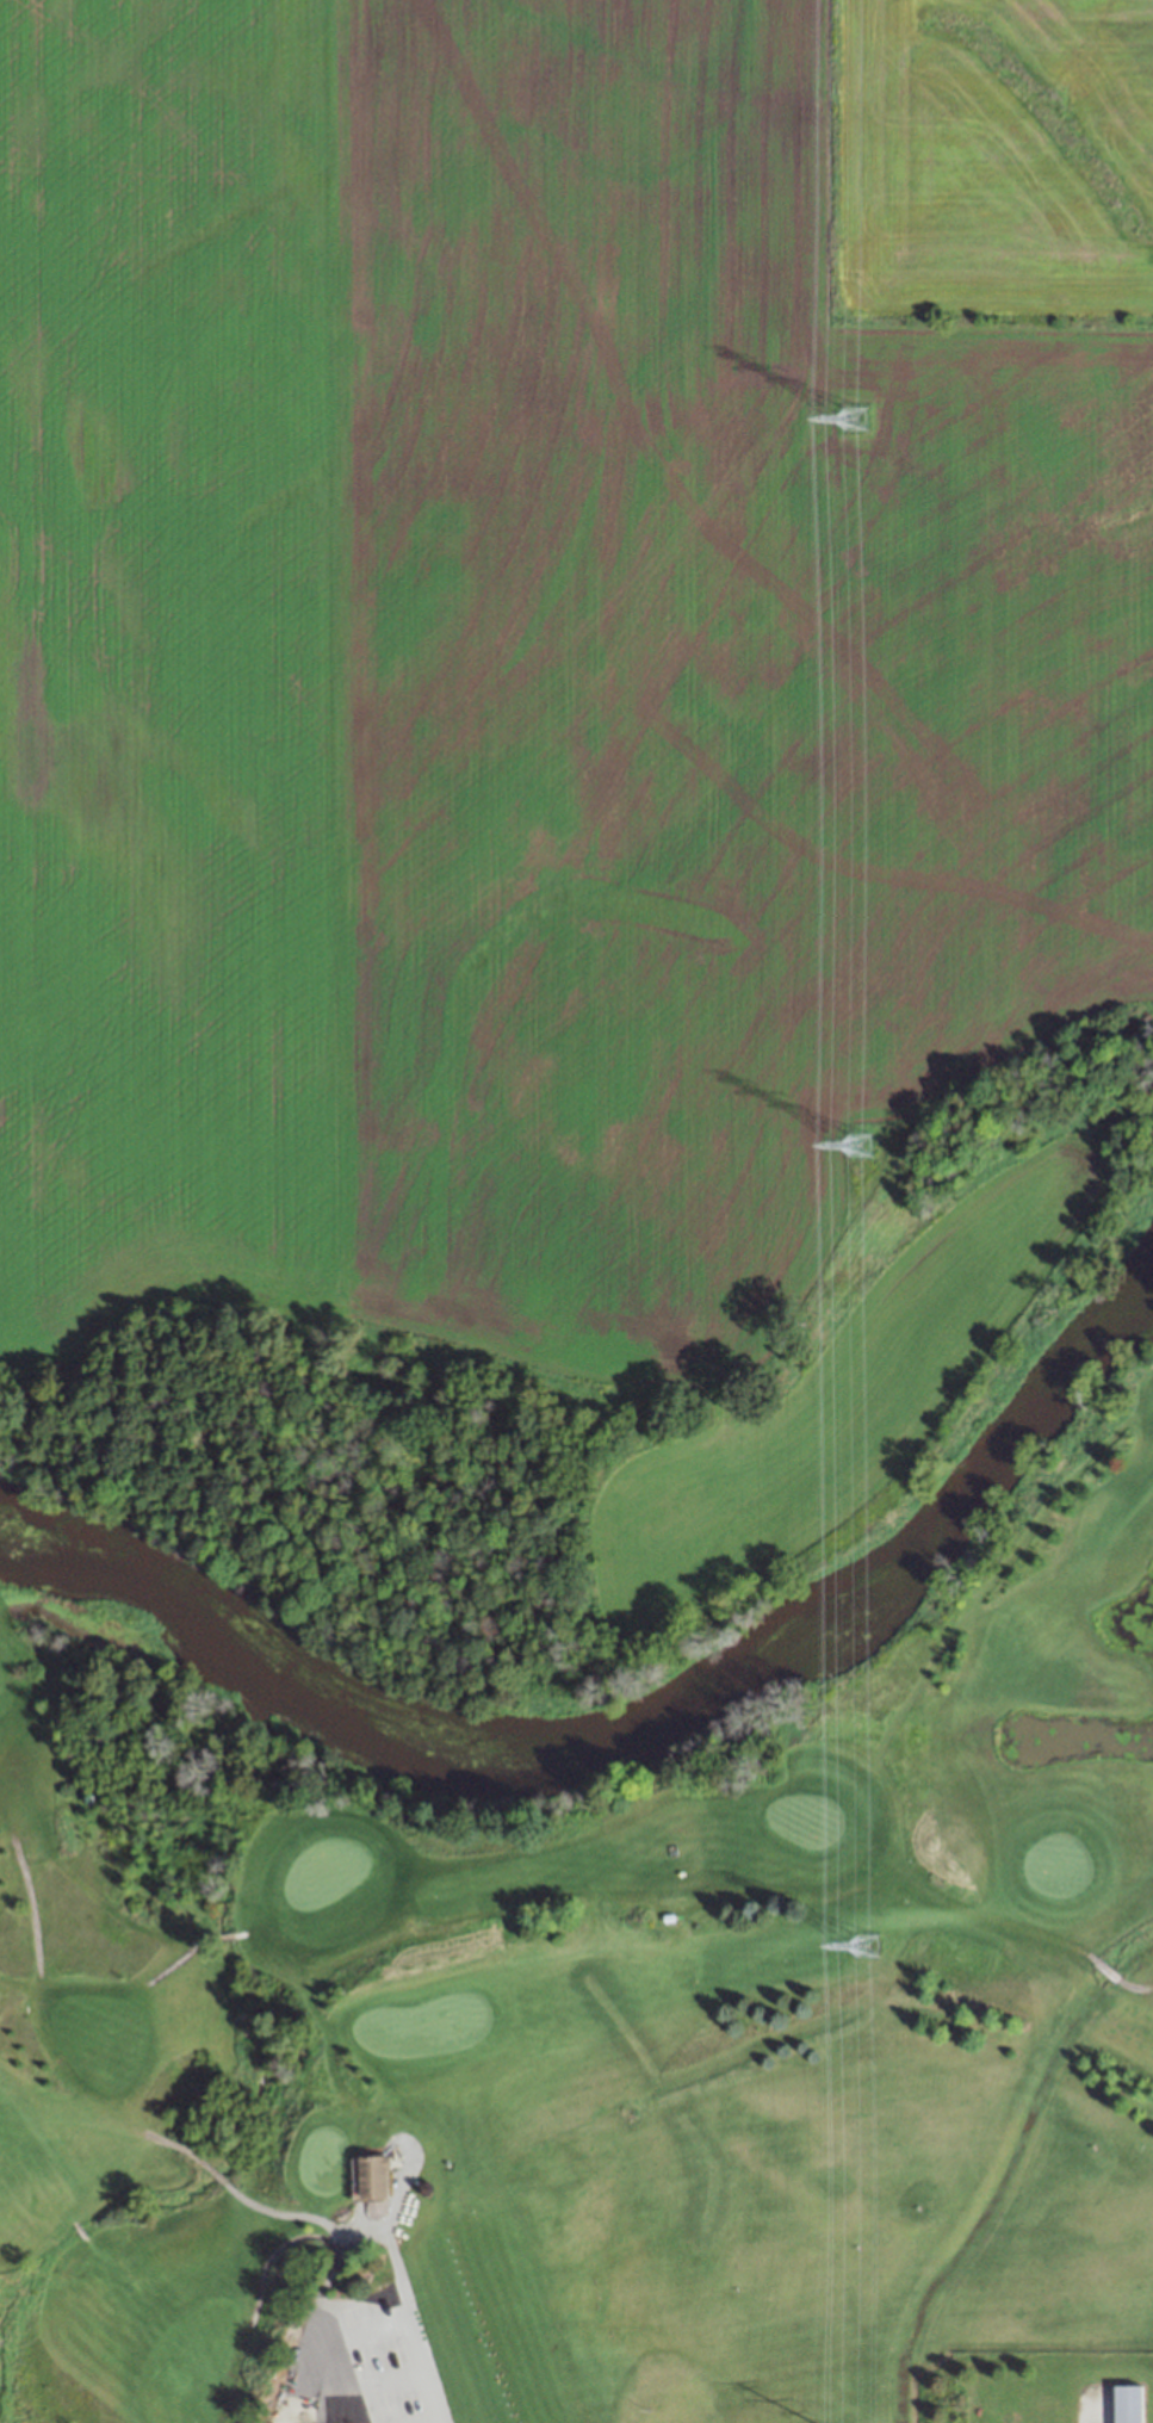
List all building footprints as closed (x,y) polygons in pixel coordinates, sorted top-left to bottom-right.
[(365,2151),(397,2150),(398,2195),(364,2195),(365,2151)]
